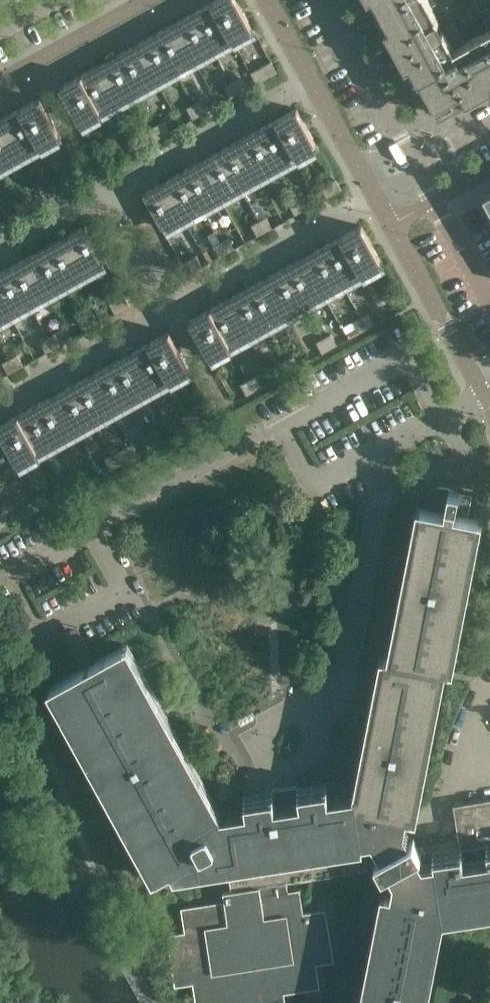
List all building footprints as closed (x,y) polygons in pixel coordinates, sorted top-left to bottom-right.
[(245,15),(237,0),(217,0),(211,3),(232,42),(234,45),(255,33),(245,15)] [(376,13),(399,0),(369,0),(376,13)] [(455,23),(440,31),(436,22),(438,21),(427,0),(399,0),(376,13),(394,45),(399,54),(414,82),(420,79),(459,57),(454,49),(466,43),(455,23)] [(232,42),(211,3),(193,13),(212,47),(224,41),(227,45),(232,42)] [(212,47),(193,13),(174,23),(196,62),(203,58),(200,54),(212,47)] [(196,62),(174,23),(156,34),(174,68),(186,61),(189,66),(196,62)] [(466,43),(454,49),(459,57),(420,79),(440,115),(489,87),(489,47),(483,33),(466,43)] [(174,68),(156,34),(137,44),(158,83),(165,79),(163,75),(174,68)] [(158,83),(137,44),(118,55),(137,89),(149,82),(151,87),(158,83)] [(137,89),(118,55),(99,65),(120,104),(127,100),(125,96),(137,89)] [(277,73),(274,67),(271,61),(264,65),(270,76),(277,73)] [(120,104),(99,65),(81,75),(100,109),(111,103),(113,108),(120,104)] [(270,76),(264,65),(258,69),(264,80),(270,76)] [(264,80),(258,69),(251,72),(257,84),(264,80)] [(100,109),(81,75),(60,87),(82,126),(103,114),(100,109)] [(245,90),(239,79),(232,83),(238,94),(245,90)] [(238,94),(232,83),(225,87),(231,98),(238,94)] [(62,137),(40,98),(19,110),(37,144),(40,149),(62,137)] [(208,111),(201,100),(194,104),(200,115),(208,111)] [(200,115),(194,104),(187,108),(193,119),(200,115)] [(320,150),(310,131),(297,108),(275,120),(297,159),(298,162),(320,150)] [(37,144),(19,110),(1,119),(22,158),(29,154),(27,150),(37,144)] [(1,119),(0,120),(0,162),(1,164),(13,157),(15,162),(22,158),(1,119)] [(170,132),(164,120),(156,125),(163,136),(170,132)] [(297,159),(275,120),(258,130),(277,164),(289,157),(291,162),(297,159)] [(163,136),(156,125),(149,129),(155,140),(163,136)] [(277,164),(258,130),(239,141),(260,179),(267,175),(265,171),(277,164)] [(134,152),(128,140),(120,145),(126,156),(134,152)] [(260,179),(239,141),(220,151),(239,185),(251,178),(253,183),(260,179)] [(239,185),(220,151),(201,161),(222,200),(229,196),(227,192),(239,185)] [(222,200),(201,161),(182,172),(201,206),(213,199),(215,204),(222,200)] [(201,206),(182,172),(163,182),(185,221),(192,217),(189,213),(201,206)] [(73,185),(67,174),(57,180),(63,191),(73,185)] [(342,190),(339,184),(335,178),(328,182),(334,194),(342,190)] [(63,191),(57,180),(49,184),(56,195),(63,191)] [(185,221),(163,182),(143,193),(162,228),(175,220),(178,224),(185,221)] [(334,194),(328,182),(321,186),(327,198),(334,194)] [(34,207),(28,196),(21,200),(27,211),(34,207)] [(310,207),(304,196),(297,200),(303,211),(310,207)] [(27,211),(21,200),(13,204),(19,215),(27,211)] [(303,211),(297,200),(289,204),(295,215),(303,211)] [(272,228),(266,217),(259,221),(265,232),(272,228)] [(265,232),(259,221),(252,225),(258,236),(265,232)] [(105,260),(86,225),(66,236),(87,275),(94,271),(92,267),(105,260)] [(384,267),(374,249),(361,226),(340,237),(361,276),(363,279),(384,267)] [(87,275),(66,236),(47,247),(66,281),(78,274),(80,279),(87,275)] [(234,249),(228,237),(221,242),(227,253),(234,249)] [(361,276),(340,237),(323,247),(341,281),(353,275),(356,279),(361,276)] [(227,253),(221,242),(213,246),(220,257),(227,253)] [(66,281),(47,247),(28,257),(49,296),(56,292),(54,288),(66,281)] [(341,281),(323,247),(304,257),(325,296),(332,292),(330,288),(341,281)] [(203,266),(196,255),(189,259),(195,270),(203,266)] [(49,296),(28,257),(9,268),(28,302),(40,295),(42,300),(49,296)] [(325,296),(304,257),(285,268),(304,302),(316,295),(318,300),(325,296)] [(195,270),(189,259),(182,263),(188,274),(195,270)] [(9,268),(0,273),(0,296),(11,317),(18,313),(16,309),(28,302),(9,268)] [(304,302),(285,268),(266,278),(287,317),(294,313),(292,309),(304,302)] [(287,317),(266,278),(247,289),(266,323),(278,316),(280,321),(287,317)] [(266,323),(247,289),(228,299),(249,338),(256,334),(254,330),(266,323)] [(130,306),(127,301),(124,295),(117,299),(123,310),(130,306)] [(406,307),(400,295),(393,299),(399,311),(406,307)] [(0,296),(0,317),(2,316),(4,320),(11,317),(0,296)] [(123,310),(117,299),(110,303),(116,314),(123,310)] [(249,338),(228,299),(211,309),(230,343),(240,337),(242,341),(249,338)] [(234,350),(230,343),(211,309),(189,321),(212,362),(234,350)] [(99,324),(93,313),(85,317),(92,328),(99,324)] [(375,324),(368,313),(361,317),(367,328),(375,324)] [(92,328),(85,317),(78,321),(84,332),(92,328)] [(367,328),(361,317),(354,321),(360,332),(367,328)] [(192,373),(169,332),(148,344),(167,378),(171,385),(192,373)] [(61,345),(55,333),(48,337),(54,349),(61,345)] [(337,345),(331,334),(324,338),(330,349),(337,345)] [(54,349),(48,337),(40,342),(46,353),(54,349)] [(330,349),(324,338),(316,342),(323,353),(330,349)] [(167,378),(148,344),(130,353),(152,392),(159,388),(156,384),(167,378)] [(152,392),(130,353),(111,364),(130,398),(142,391),(145,396),(152,392)] [(23,366),(17,354),(10,359),(16,370),(23,366)] [(299,366),(293,355),(286,359),(292,370),(299,366)] [(16,370),(10,359),(2,363),(9,374),(16,370)] [(292,370),(286,359),(279,363),(285,374),(292,370)] [(130,398),(111,364),(93,374),(114,413),(121,409),(118,404),(130,398)] [(114,413),(93,374),(74,385),(93,419),(104,412),(107,416),(114,413)] [(261,387),(255,376),(248,380),(254,391),(261,387)] [(254,391),(248,380),(241,384),(247,395),(254,391)] [(93,419),(74,385),(55,395),(76,433),(83,430),(81,425),(93,419)] [(76,433),(55,395),(36,406),(55,440),(67,433),(69,437),(76,433)] [(55,440),(36,406),(18,415),(40,454),(45,450),(43,446),(55,440)] [(201,420),(195,409),(188,413),(194,424),(201,420)] [(194,424),(188,413),(181,417),(187,428),(194,424)] [(18,415),(0,425),(0,433),(20,469),(41,457),(40,454),(18,415)] [(164,441),(157,430),(150,434),(156,445),(164,441)] [(156,445),(150,434),(143,438),(149,449),(156,445)] [(126,462),(119,451),(112,455),(118,466),(126,462)] [(118,466),(112,455),(105,459),(111,470),(118,466)] [(88,483),(82,471),(75,476),(81,487),(88,483)] [(81,487),(75,476),(67,480),(74,491),(81,487)] [(454,805),(459,835),(416,841),(414,837),(410,839),(405,829),(407,816),(413,817),(442,667),(450,669),(479,517),(468,515),(472,494),(459,492),(460,491),(449,488),(449,490),(437,487),(432,508),(421,506),(392,656),(384,655),(358,793),(355,793),(329,797),(327,781),(299,785),(298,786),(300,805),(286,801),(274,798),(273,789),(250,793),(244,794),(246,810),(220,814),(218,815),(124,644),(101,657),(89,664),(77,670),(51,685),(157,877),(171,869),(190,859),(198,857),(199,861),(200,868),(227,864),(228,867),(231,891),(223,892),(224,900),(225,903),(189,909),(193,933),(175,936),(181,973),(199,970),(202,994),(238,988),(240,1000),(277,994),(275,982),(311,976),(307,953),(325,950),(319,913),(301,916),(297,892),(289,894),(288,890),(287,882),(368,869),(363,841),(372,840),(380,855),(379,856),(387,870),(389,869),(394,879),(391,892),(385,891),(364,1002),(424,1002),(441,915),(489,908),(489,799),(454,805)] [(49,504),(43,493),(36,497),(42,508),(49,504)]
